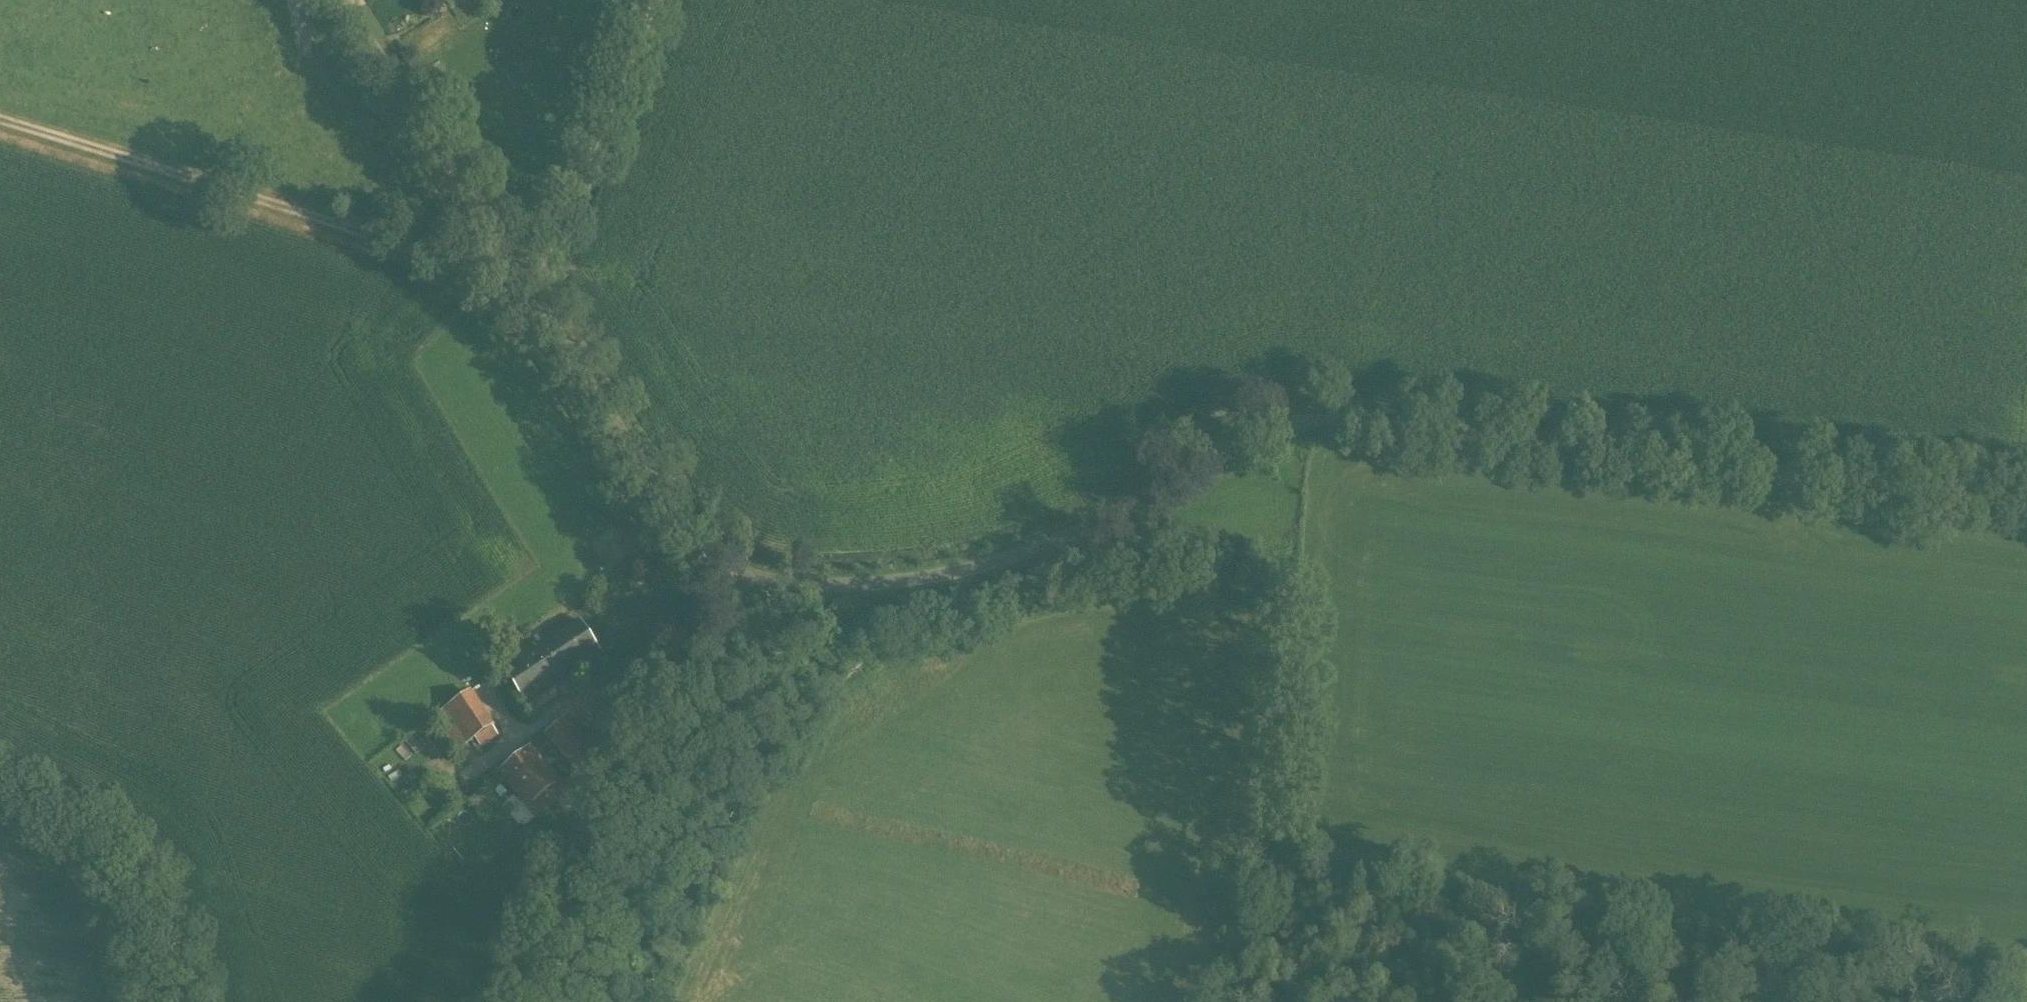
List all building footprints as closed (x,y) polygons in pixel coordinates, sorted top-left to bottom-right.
[(579,622),(536,650),(532,644),(500,665),(526,705),(572,675),(569,672),(599,652),(579,622)] [(471,690),(432,717),(454,752),(475,739),(482,747),(499,735),(493,727),(495,725),(471,690)] [(565,717),(544,734),(578,778),(601,760),(565,717)] [(497,773),(537,818),(570,789),(530,743),(497,773)]
